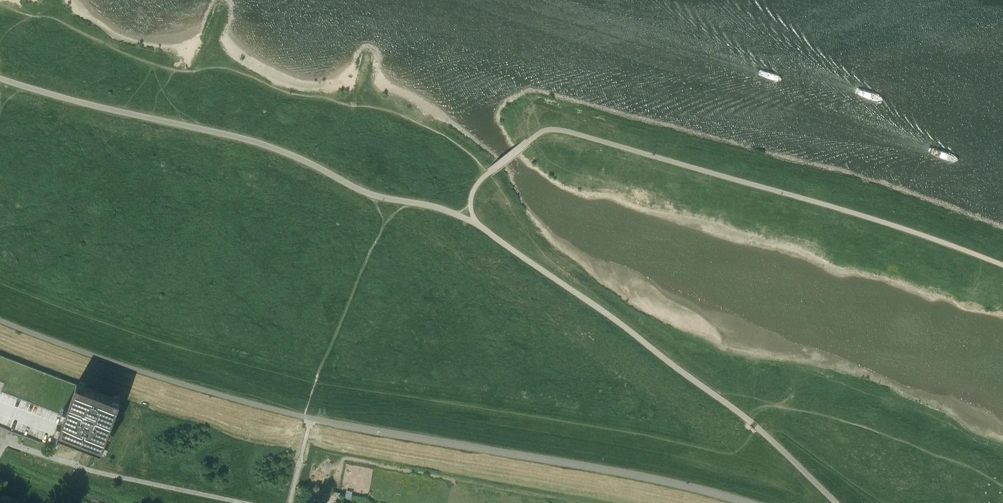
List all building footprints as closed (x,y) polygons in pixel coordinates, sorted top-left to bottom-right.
[(27,436),(39,441),(43,442),(54,447),(59,433),(58,432),(77,384),(7,357),(0,355),(0,426),(3,427),(4,428),(9,429),(23,435),(27,436)] [(77,383),(77,384),(58,432),(59,433),(63,434),(82,441),(102,449),(103,445),(105,442),(121,400),(77,383)] [(340,492),(316,488),(315,493),(339,497),(340,492)]
